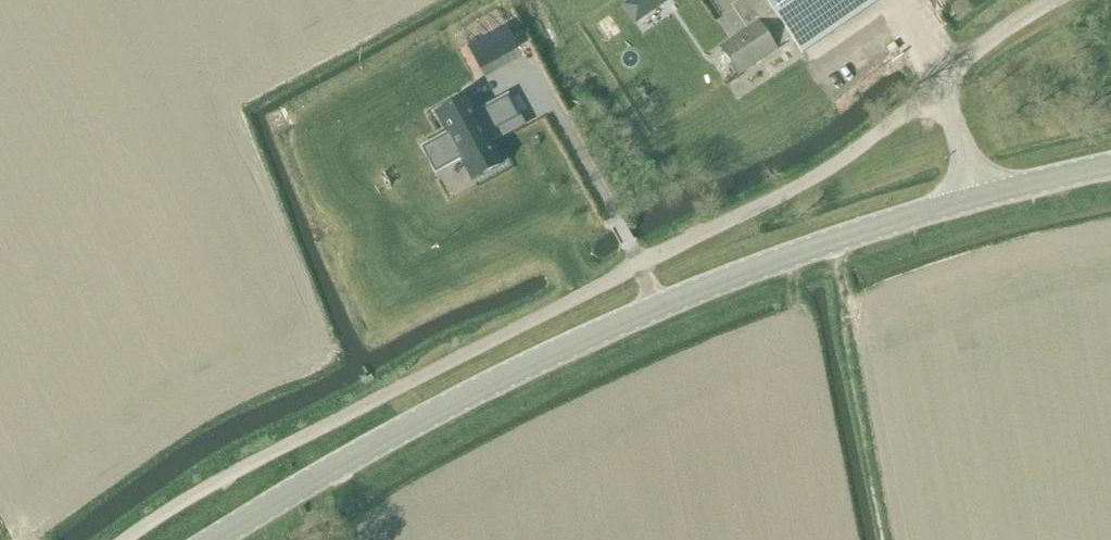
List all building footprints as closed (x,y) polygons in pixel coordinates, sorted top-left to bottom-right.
[(667,0),(635,0),(621,10),(634,28),(670,4),(667,0)] [(732,3),(749,29),(721,47),(739,76),(777,51),(776,50),(788,41),(804,64),(886,7),(882,0),(737,0),(732,3)] [(479,70),(492,63),(481,42),(468,50),(479,70)] [(462,159),(473,179),(502,164),(494,149),(489,139),(521,121),(508,96),(475,114),(466,98),(437,113),(449,134),(433,142),(447,167),(462,159)]
